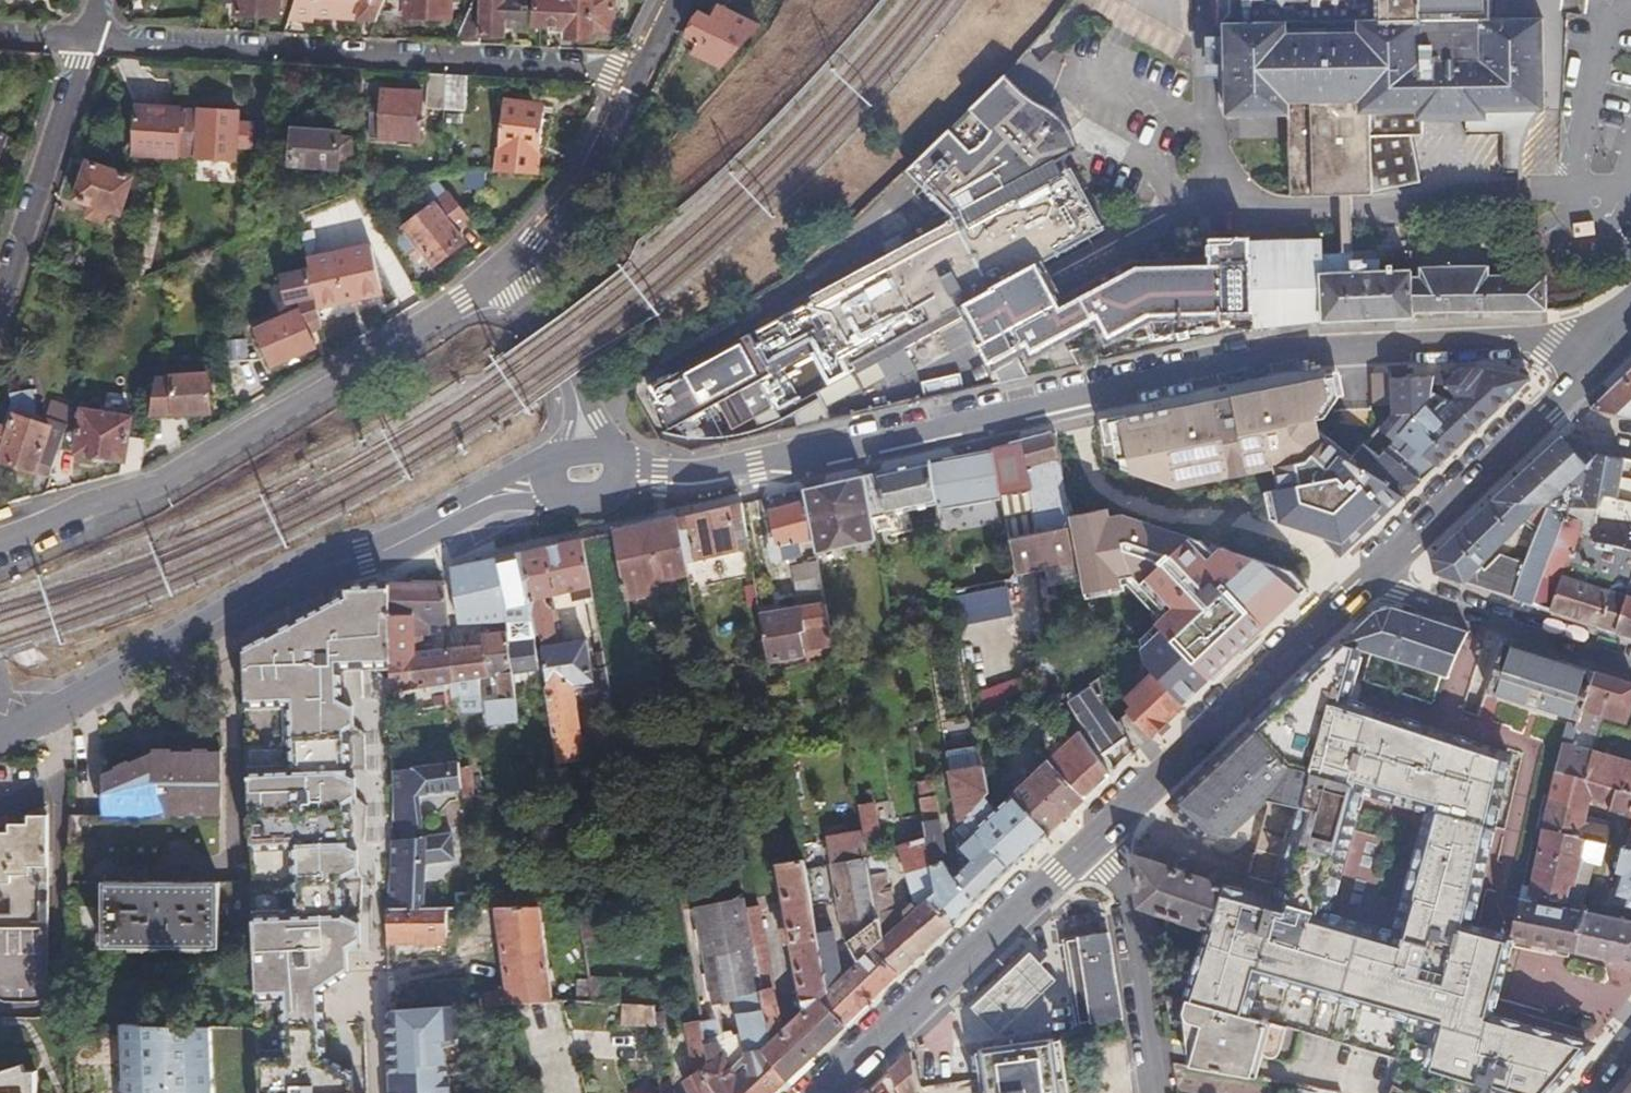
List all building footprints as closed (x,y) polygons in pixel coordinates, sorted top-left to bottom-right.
[(287,8),(290,0),(230,0),(230,17),(273,19),(274,8),(287,8)] [(281,21),(299,22),(301,17),(350,21),(351,0),(290,0),(287,8),(281,21)] [(350,21),(367,22),(370,16),(377,0),(351,0),(350,21)] [(370,16),(399,17),(405,25),(417,26),(422,19),(442,20),(443,1),(450,1),(450,0),(377,0),(370,16)] [(471,46),(472,35),(496,36),(497,27),(516,27),(518,0),(468,0),(448,44),(471,46)] [(584,40),(584,34),(606,35),(607,0),(530,0),(529,28),(560,29),(560,40),(584,40)] [(1218,122),(1283,119),(1287,195),(1308,199),(1341,198),(1353,197),(1370,195),(1419,184),(1410,138),(1421,137),(1421,123),(1465,123),(1464,135),(1501,134),(1503,171),(1518,173),(1518,152),(1525,133),(1533,120),(1541,115),(1539,18),(1482,20),(1482,0),(1214,0),(1218,122)] [(683,53),(712,71),(751,30),(713,8),(705,19),(693,12),(680,34),(690,41),(683,53)] [(438,77),(421,76),(419,110),(436,111),(438,77)] [(460,78),(441,77),(440,105),(459,106),(460,78)] [(956,128),(910,173),(955,220),(769,319),(640,389),(658,424),(663,421),(665,427),(694,436),(720,437),(742,436),(760,432),(794,418),(796,426),(828,417),(818,405),(851,388),(865,390),(885,378),(889,386),(917,369),(908,351),(965,322),(970,331),(998,382),(1253,323),(1253,266),(1144,270),(1064,313),(1053,285),(1045,263),(1108,230),(1076,170),(1069,173),(1060,160),(1080,150),(1074,135),(1065,119),(1057,113),(1048,107),(1041,102),(1034,97),(1025,92),(1011,79),(977,110),(995,133),(978,150),(956,128)] [(360,140),(413,142),(415,95),(374,93),(373,106),(362,106),(360,140)] [(516,119),(517,109),(495,107),(491,154),(510,156),(509,165),(532,166),(536,120),(516,119)] [(537,110),(517,109),(516,119),(536,120),(537,110)] [(193,163),(230,164),(231,150),(247,150),(247,127),(232,127),(233,115),(194,114),(193,121),(174,120),(175,115),(131,114),(130,162),(174,163),(174,154),(193,155),(193,163)] [(328,163),(329,138),(330,132),(283,130),(282,166),(328,168),(328,163)] [(342,138),(329,138),(328,163),(341,164),(342,138)] [(510,156),(491,154),(490,163),(509,165),(510,156)] [(138,181),(81,163),(70,198),(86,204),(82,218),(103,226),(108,211),(126,219),(131,199),(138,181)] [(1356,254),(1353,197),(1341,198),(1344,254),(1356,254)] [(418,258),(425,268),(457,245),(449,234),(461,225),(442,198),(398,230),(407,244),(398,250),(409,264),(418,258)] [(144,210),(132,268),(143,271),(156,213),(144,210)] [(1215,266),(1253,266),(1253,323),(1259,332),(1304,326),(1416,319),(1417,316),(1550,313),(1550,278),(1492,278),(1491,268),(1424,270),(1423,279),(1415,279),(1415,275),(1381,276),(1380,253),(1356,254),(1344,254),(1326,255),(1324,240),(1256,242),(1251,239),(1218,239),(1214,242),(1213,259),(1215,266)] [(348,251),(301,261),(303,272),(312,309),(358,300),(348,251)] [(301,334),(315,327),(312,309),(303,272),(276,278),(282,306),(274,307),(277,320),(249,334),(265,368),(307,348),(301,334)] [(641,362),(631,359),(624,383),(634,386),(641,362)] [(1629,361),(1583,407),(1630,417),(1630,361),(1629,361)] [(1453,375),(1433,376),(1432,383),(1445,383),(1453,391),(1446,398),(1432,391),(1432,398),(1452,406),(1480,428),(1528,382),(1525,377),(1493,369),(1461,368),(1453,375)] [(148,383),(141,423),(200,414),(194,375),(148,383)] [(1389,396),(1388,419),(1410,394),(1426,404),(1432,398),(1432,391),(1432,383),(1433,376),(1391,379),(1389,396)] [(920,387),(923,401),(961,392),(958,379),(920,387)] [(1336,381),(1109,424),(1113,445),(1124,442),(1129,469),(1183,487),(1234,476),(1235,478),(1252,475),(1252,473),(1278,468),(1283,491),(1266,494),(1271,521),(1320,538),(1340,559),(1404,498),(1349,460),(1351,459),(1320,428),(1318,417),(1330,414),(1337,405),(1336,381)] [(1410,394),(1388,419),(1366,443),(1382,456),(1389,449),(1426,404),(1410,394)] [(1432,398),(1426,404),(1389,449),(1429,475),(1480,428),(1452,406),(1432,398)] [(38,482),(61,412),(39,405),(31,430),(1,420),(0,423),(0,470),(38,482)] [(112,461),(109,476),(132,472),(137,441),(119,438),(122,421),(105,418),(106,413),(94,410),(93,415),(73,412),(65,453),(112,461)] [(1065,486),(1054,435),(1023,443),(1031,491),(1065,486)] [(1494,501),(1535,508),(1562,514),(1563,508),(1592,511),(1597,493),(1630,500),(1630,460),(1600,454),(1597,456),(1588,463),(1570,440),(1565,435),(1549,449),(1545,453),(1494,501)] [(1585,440),(1570,440),(1588,463),(1597,456),(1585,440)] [(1382,456),(1366,443),(1351,459),(1349,460),(1404,498),(1429,475),(1389,449),(1382,456)] [(953,458),(931,461),(937,503),(938,509),(978,501),(979,503),(1004,499),(1003,496),(996,451),(953,458)] [(896,469),(870,478),(878,532),(890,528),(890,534),(914,530),(910,508),(937,503),(931,461),(896,469)] [(828,487),(810,491),(812,503),(816,541),(819,556),(876,544),(878,532),(870,478),(828,487)] [(1031,491),(1003,496),(1004,499),(1011,539),(1072,526),(1070,515),(1065,486),(1031,491)] [(1597,493),(1592,511),(1587,540),(1629,550),(1630,550),(1630,500),(1597,493)] [(1457,585),(1509,600),(1519,561),(1498,554),(1480,569),(1476,566),(1518,522),(1530,525),(1535,508),(1494,501),(1426,562),(1429,576),(1457,585)] [(816,541),(812,503),(772,511),(778,538),(783,553),(788,552),(790,560),(810,557),(807,544),(816,541)] [(756,551),(747,504),(684,519),(692,564),(756,551)] [(1558,615),(1595,627),(1606,590),(1616,594),(1620,584),(1629,550),(1587,540),(1592,511),(1563,508),(1562,514),(1535,508),(1530,525),(1519,561),(1509,600),(1558,615)] [(1104,509),(1070,515),(1072,526),(1078,559),(1085,596),(1121,590),(1120,584),(1126,583),(1159,621),(1139,640),(1145,665),(1183,704),(1305,589),(1289,573),(1229,551),(1221,550),(1209,560),(1194,543),(1196,539),(1117,512),(1105,514),(1104,509)] [(684,519),(621,533),(635,600),(659,594),(658,585),(694,578),(692,564),(688,544),(684,519)] [(1072,526),(1011,539),(1017,572),(1078,559),(1072,526)] [(790,560),(788,552),(783,553),(778,538),(776,538),(777,544),(774,544),(778,563),(790,560)] [(579,541),(571,542),(579,556),(586,592),(573,594),(574,603),(594,599),(584,540),(579,541)] [(542,549),(522,554),(530,609),(524,610),(525,616),(527,626),(534,625),(535,632),(538,651),(560,647),(557,635),(565,633),(563,621),(555,622),(554,613),(545,605),(544,599),(573,594),(586,592),(579,556),(571,542),(542,549)] [(489,561),(451,570),(451,624),(499,615),(503,614),(524,610),(530,609),(522,554),(489,561)] [(803,570),(808,596),(822,593),(815,560),(809,561),(809,567),(803,570)] [(390,657),(389,583),(370,588),(370,662),(390,660),(390,657)] [(441,585),(389,583),(390,657),(421,652),(419,637),(424,636),(424,626),(442,623),(441,585)] [(961,625),(1015,614),(1009,583),(954,594),(961,625)] [(370,662),(370,588),(338,597),(307,611),(310,654),(319,654),(321,665),(333,665),(370,662)] [(1624,596),(1616,594),(1606,590),(1595,627),(1630,638),(1630,598),(1624,596)] [(808,596),(810,611),(825,608),(822,593),(808,596)] [(1368,612),(1334,645),(1353,652),(1442,681),(1461,634),(1432,625),(1379,607),(1376,608),(1374,609),(1368,612)] [(810,611),(769,619),(772,642),(777,664),(810,659),(808,650),(807,636),(828,631),(829,631),(825,608),(810,611)] [(524,610),(503,614),(504,620),(525,616),(524,610)] [(307,611),(276,630),(239,651),(241,701),(245,818),(250,948),(256,1092),(344,1092),(343,1081),(314,1062),(309,993),(337,974),(335,952),(333,918),(331,883),(347,872),(345,840),(343,803),(340,771),(338,733),(336,700),(333,665),(321,665),(319,654),(310,654),(307,611)] [(503,614),(499,615),(501,627),(503,637),(528,633),(535,632),(534,625),(527,626),(525,616),(504,620),(503,614)] [(476,631),(478,642),(483,675),(495,673),(499,694),(512,691),(509,680),(503,637),(501,627),(476,631)] [(831,644),(828,631),(807,636),(808,650),(831,644)] [(528,633),(503,637),(509,680),(518,678),(516,664),(533,661),(528,633)] [(1547,659),(1495,641),(1482,689),(1573,720),(1586,672),(1547,659)] [(447,648),(454,681),(455,695),(455,699),(479,696),(478,676),(483,675),(478,642),(447,648)] [(587,642),(560,647),(538,651),(542,681),(556,766),(585,761),(578,715),(581,715),(575,684),(593,681),(589,656),(587,642)] [(763,672),(778,669),(777,664),(772,642),(758,646),(763,672)] [(1265,903),(1235,896),(1214,889),(1199,931),(1195,943),(1186,970),(1169,966),(1166,979),(1182,985),(1176,1003),(1274,1031),(1394,1065),(1480,1089),(1485,1086),(1507,1092),(1540,1092),(1558,1072),(1581,1045),(1482,1021),(1501,943),(1483,938),(1459,932),(1496,758),(1438,738),(1367,714),(1335,703),(1353,652),(1334,645),(1244,729),(1273,762),(1298,767),(1265,903)] [(421,652),(390,657),(390,660),(391,691),(425,686),(454,681),(447,648),(421,652)] [(615,709),(604,653),(596,654),(605,710),(615,709)] [(1573,720),(1570,728),(1589,733),(1595,715),(1619,722),(1630,687),(1617,683),(1586,672),(1573,720)] [(1177,706),(1174,702),(1149,676),(1122,700),(1127,707),(1110,722),(1119,734),(1130,747),(1131,748),(1156,725),(1177,706)] [(455,695),(454,681),(425,686),(426,690),(441,687),(443,697),(455,695)] [(1096,755),(1119,734),(1110,722),(1098,709),(1094,685),(1093,682),(1061,702),(1096,755)] [(1036,698),(1053,695),(1052,685),(1034,687),(1036,698)] [(499,694),(486,697),(488,719),(516,716),(512,691),(499,694)] [(455,699),(457,713),(480,709),(479,696),(455,699)] [(346,706),(336,700),(338,733),(347,727),(346,706)] [(592,713),(599,759),(607,757),(599,712),(592,713)] [(1244,729),(1164,805),(1193,837),(1198,832),(1218,836),(1258,803),(1235,896),(1265,903),(1298,767),(1273,762),(1244,729)] [(1095,782),(1102,775),(1071,732),(991,809),(978,797),(960,820),(969,829),(1005,867),(1095,782)] [(973,744),(940,750),(954,820),(960,820),(978,797),(981,792),(973,744)] [(1585,753),(1556,745),(1550,773),(1579,780),(1585,753)] [(250,948),(245,818),(212,817),(211,753),(149,753),(123,764),(96,775),(95,819),(64,818),(65,949),(250,948)] [(1585,753),(1579,780),(1611,790),(1630,795),(1630,766),(1585,753)] [(471,760),(462,761),(464,787),(464,792),(474,791),(471,760)] [(458,788),(454,761),(413,766),(395,767),(396,787),(397,829),(423,826),(419,792),(458,788)] [(462,761),(454,761),(458,788),(464,787),(462,761)] [(350,776),(340,771),(343,803),(351,798),(350,776)] [(1579,780),(1550,773),(1544,798),(1585,810),(1587,802),(1606,810),(1611,790),(1579,780)] [(923,779),(912,781),(922,837),(924,851),(936,849),(930,818),(924,819),(921,802),(927,801),(926,797),(923,779)] [(1611,790),(1606,810),(1625,813),(1625,817),(1630,819),(1630,795),(1611,790)] [(931,796),(926,797),(927,801),(921,802),(924,819),(930,818),(935,817),(931,796)] [(1539,834),(1599,844),(1605,827),(1582,822),(1585,810),(1544,798),(1539,797),(1537,802),(1545,805),(1542,819),(1534,816),(1531,831),(1539,834)] [(867,804),(854,808),(858,832),(878,940),(870,949),(891,972),(925,942),(945,923),(922,898),(930,891),(927,863),(924,851),(922,837),(896,841),(908,910),(891,925),(882,874),(880,874),(867,804)] [(31,1000),(37,997),(42,989),(44,813),(24,813),(24,821),(5,821),(4,830),(0,830),(0,1001),(31,1000)] [(398,840),(425,837),(423,826),(397,829),(398,840)] [(1619,846),(1630,851),(1630,826),(1619,846)] [(979,891),(1005,867),(969,829),(954,845),(967,858),(956,868),(948,875),(936,862),(927,863),(930,891),(922,898),(945,923),(979,891)] [(827,929),(810,932),(821,992),(814,998),(838,1023),(881,982),(891,972),(870,949),(878,940),(858,832),(822,838),(837,933),(853,962),(835,978),(827,929)] [(390,908),(424,906),(428,863),(458,859),(458,858),(455,835),(455,833),(425,837),(398,840),(396,840),(390,908)] [(455,835),(458,858),(471,856),(468,834),(455,835)] [(1518,886),(1515,901),(1575,913),(1587,863),(1594,863),(1599,844),(1539,834),(1526,888),(1518,886)] [(355,848),(345,840),(347,872),(356,866),(355,848)] [(967,858),(954,845),(952,848),(956,868),(967,858)] [(1630,908),(1630,851),(1619,846),(1614,873),(1620,875),(1614,893),(1622,895),(1620,905),(1630,908)] [(936,862),(936,849),(924,851),(927,863),(936,862)] [(751,905),(740,907),(765,1043),(755,1052),(779,1079),(826,1035),(838,1023),(814,998),(821,992),(810,932),(796,857),(772,861),(784,924),(776,924),(777,937),(786,937),(799,1011),(778,1030),(767,988),(751,905)] [(1129,861),(1122,862),(1129,908),(1199,931),(1214,889),(1129,861)] [(490,904),(499,904),(514,903),(514,890),(489,891),(490,904)] [(696,1022),(704,1066),(698,1067),(702,1092),(764,1092),(779,1079),(755,1052),(765,1043),(740,907),(739,898),(690,907),(707,1002),(727,999),(742,1065),(729,1076),(711,1044),(708,1020),(696,1022)] [(1506,940),(1542,949),(1543,942),(1571,948),(1570,952),(1630,966),(1630,923),(1575,913),(1515,901),(1506,940)] [(487,1001),(510,998),(550,998),(540,903),(514,903),(499,904),(508,989),(486,991),(487,1001)] [(390,908),(388,908),(387,939),(419,938),(419,943),(449,941),(449,936),(449,929),(448,906),(424,906),(390,908)] [(585,942),(603,940),(599,914),(581,916),(585,942)] [(333,918),(335,952),(345,947),(350,940),(349,930),(345,924),(333,918)] [(1075,1020),(1114,1014),(1102,933),(1062,939),(1075,1020)] [(976,1013),(1002,1039),(1060,983),(1035,957),(976,1013)] [(579,1000),(595,1001),(624,1003),(627,1003),(627,979),(590,977),(591,979),(576,982),(579,1000)] [(435,998),(467,993),(465,979),(433,983),(435,998)] [(479,1092),(488,1090),(467,1002),(390,1011),(386,1012),(380,1021),(382,1092),(475,1092),(479,1092)] [(656,1016),(655,1007),(655,1005),(627,1003),(624,1003),(621,1026),(657,1028),(656,1016)] [(1274,1031),(1176,1003),(1173,1010),(1174,1022),(1191,1028),(1180,1068),(1240,1079),(1247,1059),(1256,1061),(1266,1058),(1274,1031)] [(657,1028),(660,1062),(670,1052),(667,1008),(655,1007),(656,1016),(657,1028)] [(696,1020),(680,1022),(688,1070),(678,1080),(684,1092),(702,1092),(698,1067),(704,1066),(696,1022),(696,1020)] [(124,1025),(127,1092),(218,1092),(215,1026),(124,1025)] [(1050,1047),(979,1056),(984,1092),(1057,1092),(1050,1047)] [(881,1077),(889,1092),(908,1092),(905,1054),(881,1077)] [(35,1072),(23,1072),(19,1062),(4,1070),(0,1070),(0,1092),(34,1092),(35,1072)] [(1485,1086),(1480,1089),(1394,1065),(1388,1089),(1395,1092),(1507,1092),(1485,1086)] [(1615,1092),(1630,1092),(1630,1075),(1615,1092)] [(662,1082),(654,1082),(656,1092),(667,1092),(662,1082)] [(1388,1089),(1378,1085),(1375,1092),(1395,1092),(1388,1089)]
